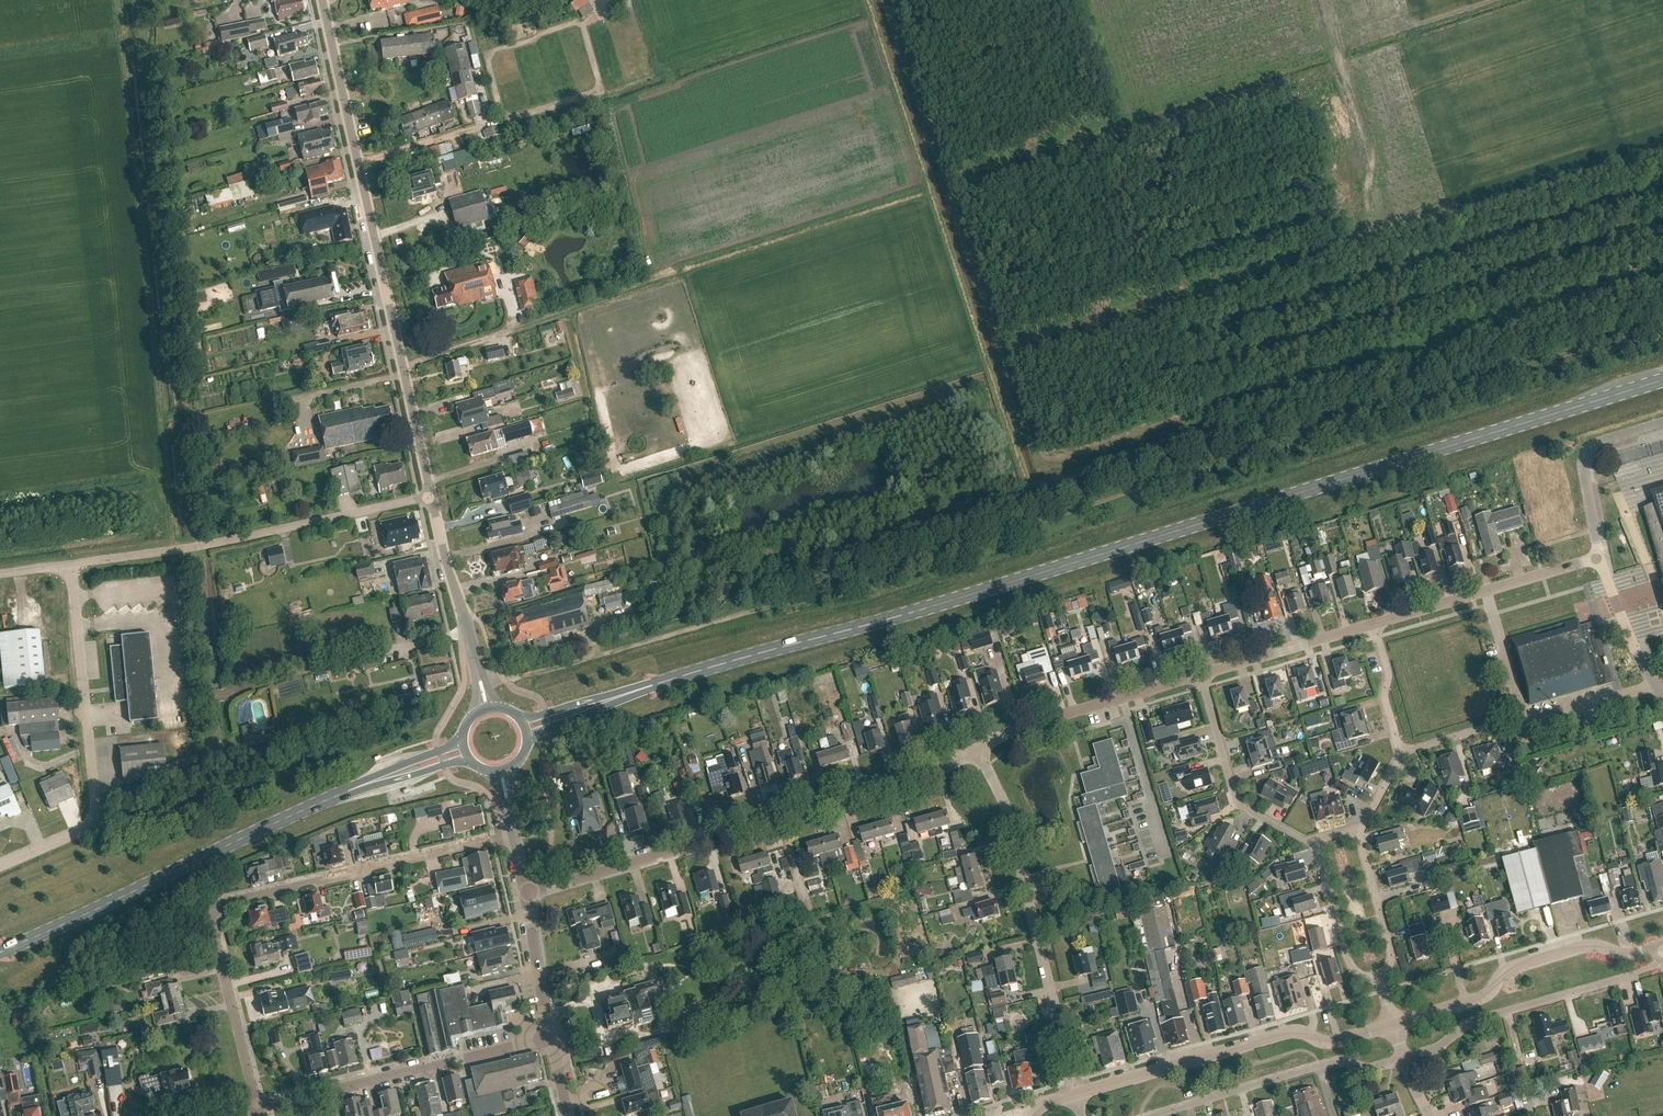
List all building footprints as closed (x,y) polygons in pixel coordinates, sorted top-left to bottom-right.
[(276,6),(279,20),(300,15),(300,12),(304,11),(302,0),(271,0),(271,3),(275,3),(276,6)] [(371,11),(381,9),(382,11),(407,5),(406,0),(368,0),(371,11)] [(571,5),(575,12),(578,10),(584,18),(594,12),(588,3),(586,0),(578,0),(571,5)] [(438,7),(404,15),(407,29),(441,21),(438,7)] [(457,9),(456,18),(469,19),(470,13),(464,12),(465,10),(457,9)] [(171,18),(164,19),(166,28),(173,26),(171,18)] [(264,19),(219,28),(222,43),(252,37),(251,33),(266,30),(264,19)] [(509,28),(512,42),(525,39),(522,25),(509,28)] [(296,37),(296,34),(274,41),(279,58),(297,52),(296,49),(309,46),(308,45),(310,43),(308,37),(306,35),(305,35),(296,37)] [(247,40),(250,49),(250,52),(268,47),(265,35),(247,40)] [(433,35),(419,36),(422,55),(436,53),(433,35)] [(419,36),(406,38),(408,57),(422,55),(419,36)] [(406,38),(393,40),(395,59),(408,57),(406,38)] [(395,59),(393,40),(380,42),(383,60),(395,59)] [(220,46),(219,41),(206,44),(208,52),(227,48),(227,44),(220,46)] [(474,43),(468,44),(471,55),(476,54),(474,43)] [(445,49),(448,61),(466,56),(463,45),(445,49)] [(448,61),(451,73),(469,69),(466,56),(448,61)] [(293,82),(318,76),(314,62),(305,65),(305,62),(289,66),(293,82)] [(274,69),(266,72),(269,83),(277,80),(274,69)] [(451,73),(455,87),(473,82),(469,69),(451,73)] [(319,83),(319,81),(298,86),(298,87),(286,90),(288,99),(301,96),(301,98),(310,96),(313,95),(312,92),(321,90),(321,88),(321,87),(321,84),(319,83)] [(473,82),(455,87),(458,101),(476,97),(473,82)] [(434,107),(440,124),(455,119),(448,101),(434,107)] [(478,101),(466,104),(470,118),(482,115),(478,101)] [(327,115),(324,102),(295,110),(298,122),(299,122),(299,121),(305,119),(307,124),(319,121),(319,118),(327,115)] [(287,103),(271,106),(273,114),(288,110),(287,103)] [(434,107),(421,111),(428,129),(440,124),(434,107)] [(421,111),(410,116),(416,134),(428,129),(421,111)] [(416,134),(410,116),(398,120),(405,138),(406,137),(411,135),(416,134)] [(290,117),(265,124),(269,137),(294,130),(290,117)] [(487,139),(499,135),(496,127),(485,131),(487,139)] [(329,151),(336,149),(331,131),(322,133),(321,130),(297,136),(304,161),(330,154),(329,151)] [(473,147),(439,156),(441,163),(458,158),(460,166),(477,161),(473,147)] [(293,160),(279,164),(281,172),(295,168),(293,160)] [(343,180),(339,161),(322,164),(322,166),(318,167),(319,167),(306,170),(305,170),(312,198),(312,197),(328,193),(328,194),(329,193),(327,184),(343,180)] [(430,196),(436,194),(431,173),(407,179),(410,190),(409,190),(412,201),(422,198),(424,204),(432,202),(430,196)] [(227,179),(229,185),(246,180),(244,174),(227,179)] [(457,229),(489,220),(480,191),(449,200),(457,229)] [(334,212),(332,207),(299,215),(304,235),(332,228),(335,243),(352,240),(345,210),(334,212)] [(305,249),(301,254),(306,258),(310,252),(305,249)] [(498,296),(487,261),(461,269),(462,269),(445,274),(445,273),(444,274),(448,288),(432,292),(437,309),(453,304),(453,306),(454,306),(458,304),(459,307),(498,296)] [(262,281),(274,278),(296,273),(295,271),(294,266),(279,269),(258,274),(259,281),(262,281)] [(282,282),(274,283),(275,288),(256,292),(260,312),(279,307),(281,313),(288,311),(288,310),(335,299),(333,290),(332,288),(332,286),(330,278),(283,289),(282,282)] [(523,309),(535,305),(538,305),(532,280),(517,284),(523,309)] [(335,328),(337,333),(338,338),(369,331),(369,330),(371,329),(370,323),(369,323),(367,322),(365,312),(353,315),(353,312),(330,318),(333,328),(335,328)] [(564,331),(562,322),(555,324),(558,333),(564,331)] [(213,350),(257,341),(253,325),(209,334),(213,350)] [(189,341),(190,354),(203,353),(202,340),(189,341)] [(329,340),(316,343),(317,350),(330,347),(329,340)] [(371,356),(369,346),(342,352),(344,363),(331,366),(333,376),(346,373),(347,375),(359,372),(359,370),(374,366),(373,366),(375,363),(374,358),(374,359),(371,357),(371,356)] [(495,347),(486,349),(489,361),(498,359),(495,347)] [(295,363),(306,361),(304,353),(294,354),(295,363)] [(467,366),(465,358),(457,360),(458,363),(446,365),(449,382),(462,379),(459,367),(467,366)] [(457,412),(458,418),(486,410),(484,404),(483,405),(482,402),(495,398),(493,392),(499,390),(499,387),(473,394),(474,400),(456,406),(458,412),(457,412)] [(561,392),(564,400),(575,397),(572,388),(561,392)] [(325,450),(330,449),(381,438),(380,432),(394,428),(389,408),(375,411),(374,408),(362,410),(362,408),(318,417),(325,450)] [(486,410),(458,418),(460,424),(461,423),(463,429),(481,424),(483,430),(503,425),(500,415),(487,419),(486,416),(487,416),(486,410)] [(530,421),(501,430),(505,443),(516,440),(534,435),(533,434),(530,422),(530,421)] [(498,450),(493,433),(466,440),(471,458),(498,450)] [(325,461),(322,447),(302,451),(293,453),(296,467),(305,465),(305,466),(325,461)] [(508,458),(510,467),(517,465),(515,456),(508,458)] [(368,461),(356,464),(357,472),(370,470),(368,461)] [(390,487),(406,483),(402,464),(390,467),(390,466),(387,466),(387,465),(387,464),(373,467),(380,493),(391,491),(390,487)] [(355,465),(331,471),(336,497),(362,492),(355,465)] [(599,472),(580,477),(584,490),(603,484),(599,472)] [(523,473),(510,476),(514,488),(526,485),(523,473)] [(508,496),(503,475),(478,482),(484,500),(493,497),(494,500),(508,496)] [(1644,511),(1644,514),(1646,518),(1655,555),(1661,576),(1661,579),(1662,578),(1662,488),(1655,491),(1650,492),(1656,508),(1652,509),(1651,509),(1650,509),(1648,510),(1647,510),(1646,510),(1644,511)] [(588,497),(549,509),(552,520),(591,508),(600,505),(597,494),(588,497)] [(1453,495),(1445,498),(1450,515),(1458,512),(1453,495)] [(507,503),(511,515),(529,509),(532,508),(528,496),(507,503)] [(1407,502),(1400,504),(1402,511),(1409,509),(1407,502)] [(535,508),(529,510),(532,518),(538,516),(535,508)] [(1465,521),(1472,519),(1469,508),(1461,510),(1465,521)] [(1502,553),(1498,540),(1503,539),(1505,536),(1504,533),(1523,528),(1518,508),(1491,516),(1491,513),(1476,517),(1488,558),(1502,553)] [(1411,510),(1402,513),(1405,521),(1414,518),(1411,510)] [(383,540),(385,549),(385,550),(386,549),(413,543),(412,541),(420,539),(416,519),(408,521),(408,517),(380,523),(383,540)] [(489,531),(487,531),(489,540),(500,538),(501,539),(510,537),(509,534),(519,532),(517,523),(509,525),(507,517),(487,522),(489,531)] [(373,518),(359,521),(362,534),(376,531),(373,518)] [(1450,569),(1464,565),(1459,546),(1455,535),(1452,523),(1444,526),(1447,538),(1451,549),(1445,551),(1450,569)] [(1423,529),(1425,535),(1427,542),(1428,547),(1437,545),(1432,526),(1423,529)] [(615,529),(607,531),(609,537),(616,535),(615,529)] [(567,532),(560,534),(562,540),(568,538),(567,532)] [(1321,546),(1326,544),(1323,532),(1317,534),(1321,546)] [(520,548),(492,555),(496,573),(507,570),(508,574),(519,571),(518,567),(524,565),(522,557),(536,554),(549,551),(547,540),(533,543),(534,545),(520,548)] [(1413,559),(1409,543),(1396,547),(1399,558),(1389,561),(1396,585),(1412,581),(1406,561),(1413,559)] [(1418,543),(1411,545),(1415,558),(1417,557),(1418,562),(1420,561),(1425,576),(1439,572),(1433,552),(1426,554),(1418,543)] [(1318,546),(1309,549),(1312,557),(1320,554),(1318,546)] [(1382,560),(1378,546),(1367,549),(1371,565),(1359,568),(1367,593),(1384,588),(1376,562),(1382,560)] [(282,547),(267,550),(271,568),(286,564),(282,547)] [(596,551),(576,557),(577,561),(597,556),(596,551)] [(1234,553),(1228,554),(1232,568),(1241,566),(1238,554),(1234,555),(1234,553)] [(571,556),(562,558),(564,565),(573,562),(571,556)] [(1328,577),(1338,574),(1333,557),(1323,560),(1328,577)] [(421,590),(431,588),(425,560),(419,562),(418,559),(393,564),(400,595),(408,593),(407,585),(420,583),(421,590)] [(540,572),(555,567),(553,560),(538,564),(540,572)] [(1314,577),(1323,574),(1319,562),(1310,565),(1314,577)] [(373,564),(355,567),(358,579),(376,575),(373,564)] [(551,575),(545,577),(547,587),(549,587),(551,593),(565,589),(563,582),(568,581),(564,566),(550,570),(551,575)] [(1306,567),(1299,569),(1301,576),(1308,574),(1306,567)] [(1351,578),(1348,570),(1340,572),(1342,580),(1337,582),(1343,601),(1356,597),(1351,578)] [(649,574),(652,587),(662,584),(659,572),(649,574)] [(1288,572),(1275,576),(1279,588),(1292,585),(1288,572)] [(1144,575),(1147,583),(1155,580),(1153,573),(1144,575)] [(611,580),(582,587),(585,598),(599,595),(601,605),(605,604),(606,610),(618,607),(622,601),(620,590),(622,590),(619,576),(611,578),(611,580)] [(1229,590),(1235,588),(1231,576),(1225,578),(1229,590)] [(1267,622),(1281,618),(1275,600),(1271,589),(1272,589),(1268,577),(1260,579),(1263,591),(1264,591),(1267,602),(1261,604),(1267,622)] [(503,594),(503,596),(502,597),(503,600),(504,601),(505,603),(515,601),(517,600),(518,601),(521,600),(522,599),(524,599),(524,601),(534,598),(531,587),(533,587),(532,580),(520,583),(502,587),(503,593),(503,594)] [(1319,582),(1320,587),(1312,589),(1317,608),(1331,604),(1324,580),(1319,582)] [(1117,583),(1109,585),(1111,594),(1120,591),(1117,583)] [(1153,583),(1147,585),(1149,591),(1155,589),(1153,583)] [(1299,596),(1298,590),(1288,593),(1289,599),(1287,599),(1292,615),(1306,611),(1301,595),(1299,596)] [(389,610),(391,615),(392,624),(400,622),(400,621),(405,620),(406,624),(437,616),(433,595),(419,598),(418,596),(410,598),(410,600),(393,604),(394,609),(389,610)] [(527,640),(528,641),(535,640),(538,653),(553,650),(555,646),(552,637),(589,627),(581,596),(558,602),(521,612),(521,615),(507,618),(513,644),(527,640)] [(1250,596),(1242,598),(1248,619),(1255,617),(1250,596)] [(1077,601),(1080,609),(1089,607),(1086,598),(1077,601)] [(1065,604),(1067,613),(1073,611),(1071,603),(1065,604)] [(1138,603),(1131,606),(1139,633),(1146,631),(1138,603)] [(1233,604),(1223,607),(1225,615),(1235,612),(1233,604)] [(307,607),(297,609),(298,616),(308,614),(307,607)] [(1188,607),(1181,609),(1184,618),(1191,616),(1188,607)] [(1054,613),(1057,624),(1058,628),(1067,625),(1062,608),(1053,611),(1054,613)] [(1145,626),(1154,623),(1150,611),(1142,613),(1145,626)] [(1226,618),(1218,621),(1222,635),(1233,632),(1230,621),(1238,619),(1236,612),(1235,612),(1225,615),(1226,618)] [(1040,617),(1044,631),(1055,628),(1050,614),(1040,617)] [(1212,638),(1222,635),(1218,621),(1211,623),(1209,614),(1202,616),(1205,628),(1208,627),(1212,638)] [(1581,629),(1578,620),(1564,624),(1567,633),(1537,641),(1535,632),(1510,640),(1513,649),(1517,648),(1531,695),(1527,696),(1530,705),(1611,682),(1602,650),(1594,625),(1581,629)] [(1104,626),(1106,634),(1112,632),(1110,625),(1104,626)] [(1180,632),(1172,634),(1176,649),(1187,646),(1183,635),(1192,632),(1190,625),(1179,628),(1180,632)] [(1012,628),(1002,630),(1004,637),(1013,634),(1012,628)] [(1100,641),(1105,639),(1102,628),(1097,630),(1100,641)] [(1176,649),(1172,634),(1165,636),(1162,628),(1155,630),(1158,641),(1162,640),(1165,652),(1176,649)] [(4,689),(46,684),(40,631),(0,635),(0,649),(4,689)] [(974,651),(993,645),(989,633),(970,638),(974,651)] [(130,723),(158,721),(150,634),(121,637),(122,646),(110,648),(115,703),(128,702),(130,723)] [(1133,645),(1125,648),(1130,662),(1140,659),(1137,648),(1145,646),(1143,639),(1132,642),(1133,645)] [(1130,662),(1125,648),(1119,650),(1116,641),(1109,643),(1112,655),(1115,654),(1119,666),(1130,662)] [(1056,671),(1066,668),(1069,667),(1072,679),(1083,676),(1079,661),(1076,653),(1074,645),(1060,649),(1062,657),(1053,660),(1056,671)] [(1017,667),(1020,675),(1022,682),(1027,681),(1029,688),(1047,682),(1043,669),(1051,666),(1046,649),(1028,655),(1031,663),(1017,667)] [(377,652),(360,657),(364,671),(381,666),(377,652)] [(1079,661),(1083,676),(1094,673),(1091,662),(1099,659),(1097,652),(1086,656),(1087,659),(1079,661)] [(352,666),(361,664),(358,653),(350,655),(352,666)] [(324,661),(325,667),(326,668),(339,665),(339,663),(350,660),(348,654),(324,661)] [(958,659),(962,672),(969,669),(966,657),(958,659)] [(1349,664),(1347,657),(1335,660),(1336,663),(1333,663),(1337,676),(1331,678),(1335,691),(1346,687),(1344,680),(1351,678),(1351,679),(1362,676),(1358,661),(1349,664)] [(865,659),(852,661),(855,676),(868,673),(865,659)] [(324,661),(314,664),(316,670),(325,668),(325,667),(324,661)] [(421,671),(425,691),(448,686),(447,684),(452,683),(449,667),(439,669),(439,667),(421,671)] [(976,671),(979,683),(986,706),(999,702),(997,694),(1003,692),(997,671),(995,671),(995,670),(987,668),(976,671)] [(1309,670),(1309,668),(1297,672),(1299,679),(1300,678),(1304,692),(1317,688),(1319,695),(1325,693),(1322,681),(1315,683),(1312,670),(1309,670)] [(927,672),(931,686),(940,684),(936,669),(927,672)] [(819,702),(842,696),(836,676),(814,682),(819,702)] [(1282,684),(1280,677),(1267,680),(1268,682),(1266,683),(1270,696),(1263,698),(1267,710),(1274,708),(1272,701),(1284,698),(1280,684),(1282,684)] [(971,698),(966,680),(954,683),(956,689),(949,692),(955,715),(968,711),(965,700),(971,698)] [(1242,690),(1241,688),(1229,691),(1231,698),(1233,698),(1236,712),(1249,708),(1251,715),(1258,713),(1254,700),(1248,702),(1244,689),(1242,690)] [(422,698),(421,694),(420,689),(413,690),(414,696),(415,700),(422,698)] [(788,701),(785,689),(777,691),(781,704),(788,701)] [(901,695),(902,702),(904,706),(912,704),(909,693),(901,695)] [(942,713),(937,695),(925,698),(927,704),(920,707),(927,730),(939,726),(936,715),(942,713)] [(1344,697),(1334,700),(1336,707),(1346,704),(1344,697)] [(57,701),(7,706),(9,726),(19,725),(20,735),(21,737),(26,748),(32,747),(32,753),(61,750),(59,731),(58,722),(60,721),(57,701)] [(1193,721),(1188,704),(1174,708),(1173,707),(1163,711),(1168,728),(1193,721)] [(872,708),(873,714),(875,720),(882,718),(879,707),(872,708)] [(1345,709),(1333,712),(1335,719),(1339,730),(1345,728),(1345,729),(1366,723),(1362,711),(1347,715),(1345,709)] [(911,723),(909,715),(900,717),(903,726),(896,728),(901,744),(915,740),(910,724),(911,723)] [(1311,718),(1305,720),(1308,729),(1314,727),(1311,718)] [(1652,722),(1656,736),(1662,734),(1662,733),(1659,719),(1652,722)] [(1342,744),(1336,745),(1338,751),(1344,750),(1356,747),(1355,740),(1370,736),(1366,723),(1345,729),(1345,728),(1339,730),(1343,743),(1342,744)] [(841,727),(846,742),(856,738),(852,724),(841,727)] [(1147,744),(1155,741),(1151,724),(1142,727),(1147,744)] [(790,726),(791,729),(788,730),(790,739),(795,753),(801,751),(794,725),(790,726)] [(885,749),(878,725),(870,727),(872,733),(866,735),(871,753),(885,749)] [(251,726),(241,728),(245,746),(264,742),(262,732),(253,734),(251,726)] [(846,747),(840,749),(837,739),(835,740),(832,731),(826,732),(828,738),(836,764),(850,760),(846,747)] [(1245,745),(1248,758),(1269,752),(1276,749),(1271,731),(1258,734),(1260,741),(1245,745)] [(1179,744),(1177,737),(1161,742),(1165,755),(1178,752),(1180,761),(1203,755),(1198,738),(1179,744)] [(765,767),(756,770),(762,788),(776,784),(773,773),(774,773),(767,747),(768,747),(765,738),(753,741),(755,751),(760,750),(765,767)] [(822,768),(836,764),(828,738),(819,740),(822,749),(825,749),(826,753),(818,756),(822,768)] [(1319,740),(1310,740),(1310,749),(1320,749),(1319,740)] [(1081,823),(1077,824),(1083,844),(1087,843),(1094,866),(1090,867),(1091,871),(1095,885),(1096,887),(1100,886),(1103,898),(1122,892),(1131,890),(1124,867),(1121,868),(1115,870),(1096,806),(1102,804),(1128,796),(1125,784),(1112,741),(1105,743),(1094,746),(1097,758),(1093,759),(1095,767),(1088,769),(1089,773),(1081,775),(1087,795),(1082,797),(1085,809),(1078,811),(1081,821),(1081,823)] [(167,778),(164,745),(120,749),(124,782),(167,778)] [(1497,776),(1501,774),(1512,771),(1508,757),(1500,759),(1496,745),(1483,749),(1483,748),(1474,750),(1476,759),(1477,759),(1481,772),(1495,768),(1497,776)] [(778,752),(779,759),(782,767),(787,765),(791,779),(803,776),(798,759),(794,760),(791,748),(778,752)] [(1269,752),(1248,758),(1252,770),(1267,766),(1269,772),(1282,769),(1278,755),(1271,757),(1269,752)] [(1651,772),(1654,787),(1662,785),(1662,764),(1657,765),(1654,752),(1641,754),(1645,773),(1651,772)] [(723,756),(727,771),(736,768),(733,758),(731,753),(723,756)] [(1337,755),(1330,757),(1333,766),(1337,765),(1336,762),(1339,761),(1337,755)] [(1453,756),(1451,755),(1447,756),(1446,758),(1438,760),(1445,783),(1443,783),(1445,791),(1459,787),(1457,780),(1465,778),(1462,768),(1460,769),(1455,755),(1453,756)] [(691,765),(697,763),(695,756),(688,759),(691,765)] [(1378,764),(1365,757),(1357,771),(1351,767),(1349,773),(1346,771),(1342,778),(1355,786),(1359,779),(1368,783),(1378,764)] [(1530,766),(1536,772),(1545,763),(1539,757),(1530,766)] [(1292,758),(1284,761),(1286,767),(1294,765),(1292,758)] [(1318,762),(1301,768),(1304,777),(1321,772),(1323,772),(1320,762),(1318,762)] [(1190,774),(1188,766),(1173,771),(1177,783),(1186,781),(1190,792),(1212,786),(1207,769),(1190,774)] [(1289,770),(1292,781),(1300,778),(1297,767),(1289,770)] [(584,786),(584,785),(577,787),(574,773),(562,776),(559,777),(570,818),(575,817),(580,835),(585,833),(600,829),(594,805),(599,804),(596,793),(587,795),(584,786)] [(74,799),(64,774),(40,785),(50,809),(74,799)] [(632,795),(627,774),(609,779),(615,799),(616,799),(622,823),(627,821),(630,833),(647,829),(642,808),(639,809),(635,794),(632,795)] [(1516,774),(1506,776),(1508,786),(1519,783),(1516,774)] [(738,775),(734,776),(724,779),(730,798),(743,794),(738,775)] [(1345,795),(1349,788),(1335,780),(1331,788),(1345,795)] [(1285,789),(1270,781),(1261,796),(1273,802),(1272,804),(1281,809),(1284,803),(1291,807),(1298,793),(1287,787),(1285,789)] [(1438,790),(1422,782),(1416,793),(1404,787),(1396,803),(1423,817),(1438,790)] [(21,813),(9,785),(0,789),(0,818),(7,815),(9,819),(21,813)] [(646,787),(637,790),(640,800),(648,798),(646,787)] [(1168,795),(1162,797),(1164,804),(1170,802),(1171,798),(1168,795)] [(1343,815),(1338,797),(1312,805),(1317,822),(1326,820),(1334,818),(1334,817),(1343,815)] [(1212,823),(1210,816),(1219,813),(1215,799),(1187,807),(1193,829),(1212,823)] [(692,828),(683,801),(667,806),(667,805),(666,806),(674,831),(678,830),(679,834),(690,831),(689,829),(692,828)] [(1475,809),(1460,813),(1463,827),(1478,823),(1480,829),(1486,828),(1479,802),(1473,804),(1475,809)] [(427,806),(429,818),(443,816),(440,803),(427,806)] [(473,827),(484,825),(480,807),(474,809),(474,805),(449,811),(455,834),(474,830),(473,827)] [(1630,807),(1622,809),(1626,823),(1633,822),(1630,807)] [(931,816),(937,837),(943,835),(941,828),(951,825),(947,812),(931,816)] [(1460,821),(1450,812),(1445,817),(1451,823),(1460,821)] [(389,824),(387,816),(380,817),(382,826),(389,825),(389,824)] [(937,837),(931,816),(915,821),(919,834),(929,831),(931,838),(937,837)] [(892,821),(876,825),(880,839),(896,834),(892,821)] [(351,839),(359,837),(355,823),(347,825),(351,839)] [(880,839),(876,825),(860,830),(864,843),(880,839)] [(950,829),(955,850),(963,848),(960,839),(969,837),(966,825),(950,829)] [(1236,831),(1225,825),(1222,831),(1219,830),(1213,839),(1210,837),(1204,847),(1221,856),(1217,864),(1224,868),(1238,844),(1231,841),(1236,831)] [(1406,840),(1402,828),(1390,832),(1392,838),(1377,842),(1378,844),(1376,846),(1377,850),(1380,850),(1381,855),(1400,850),(1398,843),(1406,840)] [(1185,831),(1175,834),(1178,843),(1188,840),(1185,831)] [(1578,832),(1542,841),(1534,843),(1535,850),(1502,859),(1517,913),(1516,913),(1516,915),(1583,897),(1585,905),(1584,906),(1589,905),(1592,918),(1611,913),(1608,899),(1600,901),(1599,898),(1601,898),(1599,889),(1592,891),(1589,878),(1590,878),(1578,832)] [(898,836),(901,847),(910,844),(907,834),(898,836)] [(321,835),(309,838),(311,846),(313,845),(313,844),(322,842),(321,835)] [(846,859),(843,849),(839,836),(824,840),(831,866),(837,864),(837,861),(846,859)] [(1269,844),(1255,836),(1248,849),(1242,845),(1234,860),(1241,864),(1245,857),(1258,864),(1269,844)] [(382,841),(366,844),(365,840),(357,842),(358,847),(360,857),(367,855),(368,858),(379,856),(381,856),(383,856),(384,854),(386,854),(382,841)] [(831,866),(824,840),(807,845),(811,858),(820,856),(823,868),(831,866)] [(860,840),(853,842),(856,854),(858,861),(866,859),(864,852),(863,852),(860,840)] [(327,849),(325,842),(314,845),(316,854),(322,853),(323,856),(324,856),(325,860),(326,867),(333,865),(335,867),(339,866),(339,864),(341,863),(337,847),(327,849)] [(912,852),(915,862),(923,859),(918,842),(910,844),(912,852)] [(912,852),(910,844),(901,847),(903,854),(912,852)] [(957,857),(956,850),(942,853),(944,861),(957,857)] [(1435,851),(1423,855),(1425,862),(1438,859),(1435,851)] [(493,880),(487,853),(468,857),(472,875),(465,877),(464,869),(435,875),(439,894),(475,886),(475,884),(493,880)] [(759,875),(761,884),(762,883),(767,900),(778,897),(775,889),(778,888),(776,878),(766,881),(764,874),(765,874),(764,868),(771,866),(768,854),(754,858),(757,870),(759,875)] [(848,862),(846,863),(849,871),(860,868),(858,861),(856,854),(847,856),(848,862)] [(287,855),(280,856),(273,858),(274,860),(246,867),(248,878),(251,877),(253,886),(267,883),(265,874),(290,868),(287,855)] [(955,869),(957,877),(980,872),(976,856),(962,859),(964,867),(955,869)] [(1495,857),(1475,862),(1477,873),(1498,868),(1495,857)] [(743,874),(757,870),(754,858),(739,862),(743,874)] [(1620,860),(1621,866),(1631,864),(1630,858),(1620,860)] [(1421,859),(1412,862),(1399,866),(1401,872),(1387,876),(1387,878),(1386,880),(1387,883),(1389,884),(1391,889),(1410,884),(1408,876),(1425,872),(1421,859)] [(1662,861),(1638,867),(1642,883),(1645,882),(1647,892),(1651,891),(1652,894),(1654,903),(1662,901),(1662,893),(1662,889),(1662,865),(1662,861)] [(1607,865),(1609,871),(1617,869),(1615,863),(1607,865)] [(1289,870),(1287,864),(1274,868),(1278,880),(1286,878),(1288,885),(1307,879),(1305,874),(1307,872),(1306,869),(1304,868),(1303,866),(1289,870)] [(807,868),(809,876),(819,873),(817,865),(807,868)] [(1617,871),(1609,873),(1613,890),(1621,888),(1617,871)] [(713,872),(710,873),(704,875),(703,872),(693,875),(699,895),(711,891),(712,894),(719,892),(713,872)] [(959,885),(968,883),(970,891),(984,888),(980,872),(957,877),(959,885)] [(1604,894),(1612,892),(1607,875),(1600,877),(1604,894)] [(1623,877),(1623,880),(1626,892),(1621,894),(1625,911),(1641,907),(1638,898),(1639,897),(1637,889),(1636,890),(1633,878),(1632,875),(1623,877)] [(391,887),(393,886),(392,880),(390,881),(389,876),(374,880),(375,885),(367,886),(369,896),(377,894),(392,891),(391,887)] [(822,879),(808,883),(811,892),(824,888),(822,879)] [(1253,883),(1248,887),(1250,895),(1252,893),(1256,890),(1259,887),(1254,882),(1253,883)] [(666,885),(665,883),(657,885),(665,912),(676,908),(679,918),(691,915),(686,897),(679,899),(675,886),(670,887),(666,885)] [(493,891),(492,886),(462,893),(468,918),(471,917),(471,919),(481,916),(481,915),(500,910),(495,891),(493,891)] [(923,887),(921,894),(929,896),(931,889),(923,887)] [(953,891),(957,906),(964,905),(960,890),(953,891)] [(1304,891),(1294,894),(1279,898),(1281,906),(1283,906),(1284,911),(1295,908),(1297,916),(1316,910),(1314,905),(1316,903),(1315,900),(1312,899),(1312,897),(1306,899),(1304,891)] [(1447,896),(1429,902),(1433,917),(1459,909),(1454,892),(1446,894),(1447,896)] [(357,909),(365,908),(362,893),(354,895),(357,909)] [(642,929),(654,926),(649,908),(642,910),(638,897),(633,898),(628,893),(620,896),(628,922),(639,919),(642,929)] [(1475,908),(1485,905),(1483,897),(1475,893),(1473,897),(1475,908)] [(321,906),(318,895),(312,897),(310,895),(307,896),(306,898),(304,899),(307,910),(306,911),(308,913),(308,915),(319,913),(320,919),(331,916),(329,907),(323,909),(323,906),(321,906)] [(726,895),(718,898),(722,911),(730,909),(726,895)] [(849,896),(841,899),(843,907),(852,904),(849,896)] [(367,911),(377,909),(375,897),(364,900),(367,911)] [(431,899),(433,908),(434,910),(443,908),(440,897),(431,899)] [(433,908),(431,899),(424,901),(426,910),(433,908)] [(965,919),(973,916),(975,922),(981,920),(999,915),(995,901),(977,906),(977,907),(963,911),(965,919)] [(1498,929),(1501,938),(1502,938),(1506,939),(1508,936),(1515,934),(1512,922),(1510,915),(1506,902),(1485,908),(1489,921),(1495,920),(1497,929),(1498,929)] [(1262,903),(1257,909),(1264,915),(1269,910),(1262,903)] [(571,927),(577,926),(591,922),(600,919),(601,923),(613,920),(609,904),(584,911),(583,907),(567,911),(571,927)] [(1117,919),(1134,914),(1131,904),(1114,909),(1117,919)] [(1467,911),(1471,922),(1467,923),(1469,929),(1465,930),(1468,939),(1472,938),(1475,946),(1477,946),(1478,948),(1482,947),(1483,944),(1489,942),(1487,937),(1488,936),(1485,929),(1482,919),(1481,919),(1480,915),(1483,914),(1481,907),(1467,911)] [(282,923),(289,921),(287,909),(266,914),(265,908),(258,910),(256,908),(254,908),(252,909),(252,911),(250,912),(252,922),(250,923),(252,928),(254,928),(254,930),(269,926),(268,926),(275,924),(274,923),(282,922),(282,923)] [(1141,914),(1137,915),(1146,955),(1157,1003),(1156,1003),(1156,1004),(1161,1003),(1167,1023),(1162,1025),(1167,1045),(1171,1044),(1172,1048),(1188,1043),(1185,1031),(1186,1030),(1183,1020),(1181,1019),(1177,1021),(1175,1016),(1178,1011),(1175,1001),(1172,1000),(1171,1000),(1160,952),(1176,949),(1167,908),(1141,914)] [(943,924),(954,921),(950,909),(939,913),(940,918),(941,918),(943,924)] [(363,911),(355,913),(356,920),(365,919),(363,911)] [(287,925),(288,931),(303,928),(300,914),(294,915),(296,923),(287,925)] [(1279,917),(1263,920),(1264,929),(1280,926),(1279,917)] [(591,922),(577,926),(578,931),(577,931),(583,950),(586,952),(600,949),(593,926),(593,927),(591,922)] [(1090,925),(1091,933),(1099,931),(1098,923),(1090,925)] [(1428,958),(1430,958),(1429,958),(1424,940),(1427,939),(1427,940),(1428,940),(1423,923),(1412,926),(1416,939),(1409,941),(1413,954),(1415,953),(1417,961),(1417,962),(1423,960),(1428,959),(1428,958)] [(469,955),(476,953),(476,954),(477,954),(510,946),(506,929),(495,931),(494,929),(472,934),(471,934),(474,946),(467,947),(469,955)] [(1313,953),(1327,950),(1322,929),(1309,932),(1313,953)] [(405,950),(408,950),(438,943),(435,930),(402,937),(405,950)] [(694,936),(685,938),(687,945),(696,942),(694,936)] [(289,939),(288,938),(279,940),(280,944),(266,947),(265,944),(264,944),(255,946),(251,947),(256,968),(275,963),(274,962),(279,961),(277,953),(282,951),(283,954),(292,952),(291,950),(296,948),(294,938),(289,939)] [(659,944),(652,945),(654,953),(661,952),(659,944)] [(617,947),(620,958),(626,956),(622,945),(617,947)] [(375,947),(348,952),(350,958),(376,954),(375,947)] [(515,965),(511,948),(477,956),(482,976),(505,971),(504,968),(515,965)] [(1220,949),(1213,950),(1215,962),(1223,961),(1220,949)] [(1314,971),(1312,961),(1309,949),(1290,953),(1290,952),(1282,954),(1283,960),(1292,958),(1293,966),(1308,962),(1310,972),(1314,971)] [(963,957),(965,963),(968,962),(968,964),(984,960),(983,952),(963,957)] [(293,957),(292,957),(295,969),(297,969),(311,965),(308,953),(300,955),(293,957)] [(1098,971),(1094,954),(1074,959),(1076,969),(1075,969),(1077,977),(1078,977),(1079,977),(1091,975),(1093,983),(1106,980),(1104,970),(1098,971)] [(985,978),(991,977),(1015,971),(1011,957),(996,961),(997,965),(983,968),(985,978)] [(603,959),(602,967),(614,968),(615,960),(603,959)] [(1342,983),(1335,960),(1320,964),(1324,979),(1326,979),(1328,987),(1342,983)] [(955,970),(963,967),(961,961),(953,964),(955,970)] [(893,989),(934,979),(931,968),(890,979),(893,989)] [(1275,1018),(1262,968),(1244,973),(1247,985),(1252,983),(1256,999),(1255,1000),(1260,1021),(1275,1018)] [(146,973),(147,978),(167,974),(165,969),(146,973)] [(354,969),(334,970),(335,978),(354,977),(354,969)] [(1015,971),(991,977),(992,982),(1000,980),(1002,988),(1018,985),(1015,971)] [(446,986),(461,982),(459,973),(443,977),(446,986)] [(1305,1000),(1298,976),(1273,983),(1280,1008),(1283,1007),(1285,1014),(1305,1009),(1303,1001),(1305,1000)] [(981,980),(970,982),(973,993),(984,991),(981,980)] [(1194,1002),(1207,999),(1202,980),(1190,983),(1194,1002)] [(1249,995),(1245,980),(1233,983),(1237,998),(1223,1002),(1231,1028),(1247,1024),(1244,1011),(1245,1010),(1242,997),(1249,995)] [(160,995),(162,1004),(181,999),(178,985),(168,988),(166,981),(146,986),(148,997),(160,995)] [(399,981),(392,983),(394,991),(401,989),(399,981)] [(651,997),(660,995),(657,982),(635,988),(635,990),(624,993),(624,996),(604,1001),(607,1013),(609,1012),(610,1017),(605,1019),(608,1030),(632,1024),(632,1023),(635,1022),(636,1026),(652,1022),(649,1014),(652,1013),(651,1010),(649,1011),(647,1003),(652,1002),(651,997)] [(463,986),(446,990),(456,1037),(485,1031),(480,1007),(469,1009),(463,986)] [(480,1007),(485,1031),(508,1025),(506,1014),(517,1011),(512,987),(488,992),(491,1004),(480,1007)] [(287,996),(286,993),(285,990),(260,996),(265,1017),(288,1011),(288,1010),(290,1010),(290,1009),(307,1004),(304,994),(291,998),(290,995),(287,996)] [(456,1037),(446,990),(428,994),(441,1053),(453,1050),(450,1038),(456,1037)] [(397,1018),(413,1014),(408,991),(392,995),(397,1018)] [(1093,1004),(1113,998),(1111,991),(1091,996),(1083,998),(1083,1004),(1093,1004)] [(99,992),(85,995),(87,1003),(101,999),(99,992)] [(1134,992),(1115,997),(1120,1017),(1139,1012),(1134,992)] [(991,996),(993,1006),(1006,1003),(1004,993),(991,996)] [(441,1053),(428,994),(416,996),(429,1055),(441,1053)] [(1225,1031),(1216,994),(1209,996),(1211,1006),(1204,1008),(1210,1035),(1225,1031)] [(1662,1021),(1656,996),(1638,1000),(1641,1014),(1632,1017),(1637,1037),(1653,1033),(1651,1024),(1662,1021)] [(185,1013),(181,999),(162,1004),(165,1013),(153,1016),(156,1027),(176,1022),(175,1016),(185,1013)] [(313,1013),(321,1011),(319,1004),(311,1006),(313,1013)] [(1622,1014),(1620,1005),(1609,1008),(1612,1019),(1610,1020),(1613,1029),(1617,1028),(1619,1036),(1627,1034),(1625,1025),(1622,1013),(1622,1014)] [(1007,1006),(992,1009),(995,1021),(996,1020),(998,1029),(1005,1027),(1003,1019),(1005,1018),(1004,1013),(1008,1012),(1007,1006)] [(1110,1010),(1111,1019),(1119,1017),(1117,1008),(1110,1010)] [(345,1027),(362,1022),(359,1010),(342,1015),(345,1027)] [(1536,1028),(1533,1028),(1542,1059),(1555,1055),(1550,1038),(1556,1036),(1556,1035),(1567,1032),(1564,1022),(1553,1025),(1553,1024),(1551,1025),(1548,1016),(1533,1020),(1536,1028)] [(956,1074),(951,1049),(940,1051),(939,1048),(938,1043),(933,1044),(933,1045),(927,1046),(923,1027),(925,1026),(924,1020),(907,1023),(909,1031),(927,1115),(938,1115),(951,1113),(947,1098),(950,1097),(945,1076),(956,1074)] [(1156,1040),(1151,1021),(1126,1028),(1134,1055),(1136,1054),(1138,1058),(1157,1052),(1153,1040),(1156,1040)] [(277,1030),(269,1031),(272,1045),(280,1043),(277,1030)] [(1589,1033),(1595,1053),(1608,1050),(1603,1030),(1589,1033)] [(887,1032),(874,1035),(878,1053),(891,1051),(887,1032)] [(1105,1068),(1126,1062),(1117,1032),(1093,1039),(1098,1055),(1101,1054),(1105,1068)] [(317,1034),(309,1036),(313,1051),(311,1052),(311,1054),(304,1056),(309,1077),(319,1074),(327,1072),(322,1051),(317,1034)] [(982,1050),(978,1034),(958,1039),(968,1084),(968,1085),(968,1087),(969,1089),(973,1104),(990,1100),(984,1072),(978,1073),(977,1068),(983,1066),(980,1051),(982,1050)] [(1037,1048),(1046,1047),(1044,1034),(1026,1037),(1027,1043),(1036,1042),(1037,1048)] [(88,1038),(83,1039),(84,1046),(93,1044),(93,1042),(92,1037),(88,1038)] [(342,1043),(341,1039),(333,1041),(336,1052),(327,1054),(331,1069),(340,1066),(340,1069),(358,1064),(351,1041),(342,1043)] [(997,1054),(994,1042),(986,1043),(989,1057),(997,1054)] [(384,1045),(373,1049),(376,1059),(387,1056),(384,1045)] [(114,1046),(101,1048),(105,1075),(119,1073),(114,1046)] [(621,1095),(629,1093),(629,1092),(637,1090),(638,1094),(636,1094),(636,1098),(638,1097),(638,1098),(643,1096),(645,1095),(645,1096),(657,1092),(649,1065),(653,1064),(649,1048),(634,1053),(637,1062),(634,1062),(621,1066),(624,1077),(617,1079),(616,1081),(617,1081),(618,1084),(617,1085),(619,1091),(620,1090),(621,1093),(620,1093),(621,1095)] [(97,1051),(77,1055),(79,1066),(87,1065),(89,1079),(102,1077),(97,1051)] [(1030,1063),(1027,1051),(1015,1054),(1018,1068),(1010,1070),(1015,1090),(1016,1090),(1018,1091),(1018,1092),(1023,1090),(1024,1088),(1025,1088),(1025,1087),(1032,1085),(1030,1078),(1031,1078),(1030,1071),(1029,1071),(1027,1064),(1030,1063)] [(1498,1055),(1499,1060),(1510,1057),(1509,1051),(1498,1055)] [(1481,1066),(1496,1061),(1493,1052),(1479,1057),(1481,1066)] [(512,1090),(518,1089),(518,1088),(528,1086),(527,1083),(542,1080),(536,1053),(510,1059),(511,1060),(471,1070),(477,1093),(470,1094),(471,1098),(469,1099),(472,1112),(473,1115),(493,1115),(506,1113),(503,1099),(513,1097),(512,1090)] [(1002,1074),(997,1054),(987,1057),(990,1067),(986,1068),(989,1076),(992,1086),(1004,1082),(1002,1074)] [(1581,1058),(1574,1059),(1575,1069),(1583,1067),(1581,1058)] [(1599,1069),(1593,1080),(1603,1086),(1609,1074),(1599,1069)] [(186,1071),(186,1070),(177,1073),(176,1072),(161,1076),(150,1079),(149,1076),(141,1078),(144,1089),(152,1087),(152,1089),(155,1088),(157,1097),(166,1095),(166,1097),(177,1094),(176,1091),(189,1087),(188,1081),(189,1081),(189,1080),(190,1078),(191,1078),(189,1072),(186,1071)] [(1448,1090),(1450,1094),(1476,1085),(1474,1079),(1478,1078),(1476,1072),(1448,1082),(1450,1089),(1448,1090)] [(3,1076),(8,1100),(9,1107),(22,1105),(17,1074),(3,1076)] [(464,1100),(459,1077),(443,1080),(448,1104),(464,1100)] [(415,1087),(416,1091),(422,1115),(443,1115),(438,1097),(436,1094),(435,1087),(434,1082),(433,1082),(415,1087)] [(1516,1082),(1509,1084),(1511,1091),(1518,1089),(1518,1088),(1516,1082)] [(825,1085),(814,1087),(817,1100),(828,1097),(825,1085)] [(1476,1085),(1450,1094),(1451,1098),(1453,1098),(1456,1105),(1465,1102),(1467,1108),(1490,1100),(1486,1088),(1478,1091),(1476,1085)] [(847,1104),(848,1108),(849,1115),(911,1115),(908,1105),(892,1109),(889,1098),(890,1097),(889,1097),(888,1094),(887,1089),(875,1092),(874,1087),(869,1088),(871,1098),(860,1101),(847,1104)] [(1293,1094),(1299,1111),(1297,1112),(1299,1115),(1327,1115),(1324,1109),(1323,1109),(1322,1105),(1320,1105),(1315,1088),(1293,1094)] [(629,1093),(631,1099),(622,1102),(626,1115),(628,1115),(650,1110),(650,1109),(661,1106),(657,1092),(645,1096),(645,1095),(643,1096),(638,1098),(638,1097),(636,1098),(636,1094),(638,1094),(637,1090),(629,1092),(629,1093)] [(1575,1112),(1575,1113),(1581,1112),(1576,1090),(1562,1093),(1563,1101),(1561,1104),(1560,1104),(1553,1105),(1555,1115),(1573,1115),(1575,1112)] [(374,1113),(374,1115),(396,1115),(401,1115),(396,1091),(378,1095),(382,1111),(374,1113)] [(1501,1106),(1513,1103),(1510,1093),(1498,1096),(1501,1106)] [(1390,1115),(1391,1115),(1396,1114),(1396,1115),(1403,1115),(1395,1094),(1388,1097),(1387,1095),(1383,1096),(1390,1115)] [(82,1095),(64,1100),(64,1102),(58,1104),(61,1115),(83,1115),(95,1111),(93,1105),(94,1105),(94,1104),(95,1103),(95,1102),(95,1100),(95,1099),(94,1098),(93,1097),(92,1097),(92,1096),(91,1095),(82,1097),(82,1095)] [(40,1096),(27,1098),(27,1105),(23,1106),(24,1112),(23,1112),(24,1115),(41,1115),(40,1111),(42,1111),(42,1110),(40,1096)] [(690,1096),(681,1098),(683,1104),(689,1103),(692,1102),(690,1096)] [(1383,1096),(1379,1098),(1380,1100),(1373,1102),(1377,1115),(1390,1115),(1383,1096)] [(374,1113),(373,1113),(370,1099),(360,1101),(359,1099),(343,1103),(346,1115),(374,1115),(374,1113)] [(679,1101),(669,1104),(671,1111),(681,1108),(679,1101)] [(790,1101),(740,1115),(795,1115),(790,1101)] [(1271,1101),(1257,1105),(1258,1109),(1255,1110),(1257,1115),(1275,1115),(1271,1101)] [(683,1104),(682,1105),(685,1114),(691,1112),(689,1103),(683,1104)] [(1488,1115),(1498,1112),(1496,1106),(1469,1115),(1489,1115),(1488,1115)] [(824,1113),(825,1115),(849,1115),(848,1108),(824,1113)]
